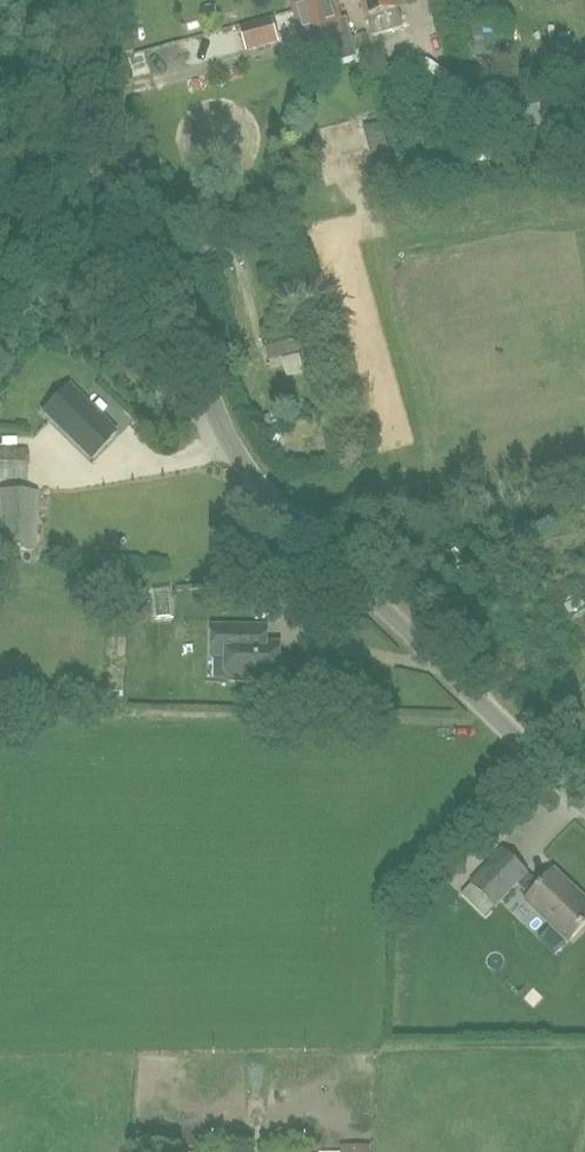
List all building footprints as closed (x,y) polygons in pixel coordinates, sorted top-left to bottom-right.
[(334,2),(341,0),(293,0),(296,11),(315,6),(320,25),(339,20),(334,2)] [(366,13),(397,5),(395,0),(362,0),(366,13)] [(306,50),(328,44),(334,63),(356,57),(346,20),(339,22),(339,20),(320,25),(315,6),(296,11),(306,50)] [(403,29),(398,11),(368,19),(373,37),(403,29)] [(272,20),(241,29),(247,49),(278,41),(272,20)] [(494,130),(542,121),(537,92),(489,101),(494,130)] [(381,161),(395,157),(384,122),(369,126),(381,161)] [(408,137),(410,149),(410,150),(433,146),(431,133),(408,137)] [(305,329),(263,341),(268,360),(310,349),(305,329)] [(113,431),(65,385),(42,409),(90,456),(113,431)] [(28,450),(0,449),(0,479),(27,480),(28,450)] [(36,493),(1,491),(0,509),(0,548),(33,550),(36,493)] [(267,627),(213,626),(213,656),(227,656),(227,680),(279,680),(280,644),(267,644),(267,627)] [(584,925),(584,902),(553,871),(539,885),(526,873),(527,872),(503,849),(470,883),(494,906),(516,883),(529,895),(525,900),(568,942),(584,925)]
